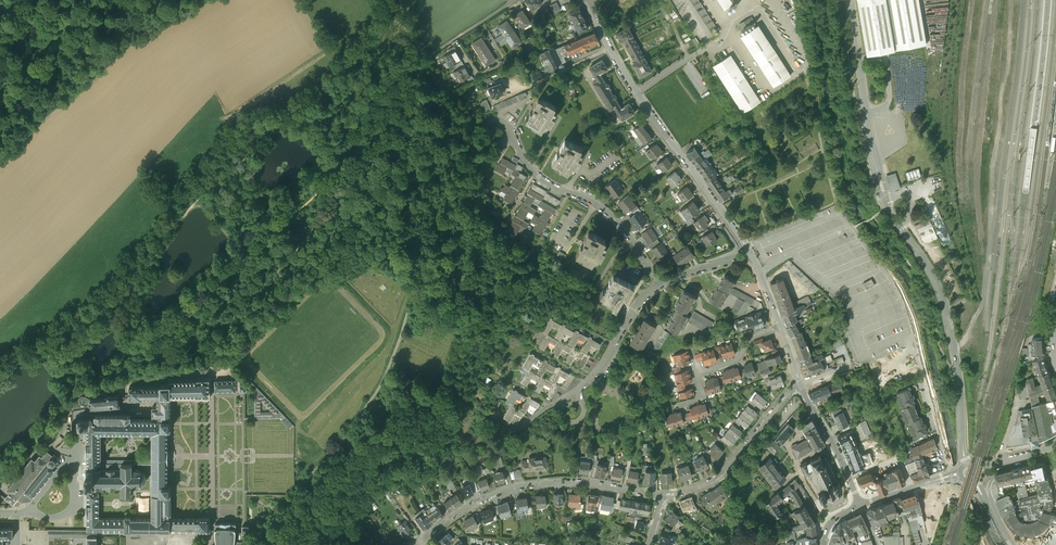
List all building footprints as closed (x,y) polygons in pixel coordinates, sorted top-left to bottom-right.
[(532,10),(542,3),(541,0),(527,0),(526,1),(532,10)] [(730,0),(717,0),(723,10),(733,5),(730,0)] [(867,56),(923,46),(927,46),(919,0),(857,0),(867,56)] [(557,3),(551,5),(555,13),(560,10),(557,3)] [(571,13),(569,14),(572,20),(571,20),(573,24),(584,18),(582,15),(583,15),(583,14),(583,13),(582,13),(582,12),(581,12),(579,9),(574,12),(573,11),(570,12),(571,13)] [(522,10),(514,16),(523,28),(531,23),(522,10)] [(585,18),(584,18),(573,24),(573,26),(575,29),(577,28),(579,32),(589,28),(586,23),(587,22),(585,18)] [(739,25),(742,29),(753,22),(750,18),(739,25)] [(507,21),(498,27),(505,38),(514,31),(507,21)] [(491,25),(488,27),(493,34),(497,32),(491,25)] [(791,77),(758,26),(741,37),(774,88),(791,77)] [(620,42),(622,43),(623,42),(633,37),(629,27),(617,34),(619,38),(618,40),(620,42)] [(514,31),(505,38),(513,48),(522,42),(514,31)] [(571,54),(599,42),(594,33),(564,45),(567,51),(568,54),(571,54)] [(623,42),(629,52),(639,47),(633,37),(623,42)] [(472,44),(479,54),(488,48),(481,38),(472,44)] [(562,53),(560,47),(553,50),(560,64),(566,61),(562,53)] [(629,52),(634,63),(644,57),(639,47),(629,52)] [(496,60),(488,48),(479,54),(486,66),(496,60)] [(553,50),(552,48),(545,51),(553,67),(556,66),(560,64),(553,50)] [(451,52),(444,56),(446,58),(445,59),(447,61),(458,55),(456,53),(456,52),(455,50),(451,52)] [(553,67),(545,51),(541,53),(551,74),(558,71),(556,66),(553,67)] [(458,55),(447,61),(449,64),(450,66),(454,64),(461,60),(459,57),(459,58),(458,55)] [(633,68),(635,69),(640,78),(652,72),(644,57),(634,63),(632,64),(632,66),(633,68)] [(760,103),(730,57),(713,67),(743,114),(760,103)] [(608,70),(602,61),(590,69),(596,78),(595,78),(597,81),(593,84),(610,111),(614,109),(616,112),(617,112),(622,121),(635,113),(629,104),(621,109),(615,99),(615,98),(616,98),(616,97),(615,96),(614,95),(613,95),(608,88),(608,87),(609,87),(609,86),(608,85),(607,84),(606,85),(600,75),(608,70)] [(458,69),(454,72),(455,74),(455,75),(456,77),(467,71),(466,69),(466,68),(464,65),(458,69)] [(468,74),(467,71),(456,77),(458,80),(459,80),(460,82),(470,76),(469,73),(468,74)] [(501,96),(501,94),(503,93),(504,91),(501,84),(489,89),(492,98),(495,96),(496,98),(501,96)] [(522,93),(493,107),(496,112),(524,99),(522,93)] [(538,100),(525,121),(532,125),(532,126),(541,132),(543,128),(544,128),(546,125),(550,126),(554,118),(551,116),(554,112),(553,112),(555,108),(546,103),(545,104),(538,100)] [(632,126),(625,129),(629,135),(630,134),(635,130),(632,126)] [(635,130),(630,134),(636,141),(639,139),(647,133),(642,126),(635,130)] [(647,133),(639,139),(644,146),(646,145),(652,141),(647,133)] [(565,141),(551,163),(558,167),(558,168),(567,174),(570,170),(573,166),(576,169),(581,160),(578,158),(580,154),(579,154),(582,150),(572,144),(572,145),(565,141)] [(649,151),(645,153),(651,161),(662,154),(656,146),(649,151)] [(695,149),(686,155),(690,161),(699,155),(695,149)] [(699,155),(690,161),(695,167),(703,161),(699,155)] [(507,168),(513,172),(514,170),(516,166),(510,163),(503,158),(495,171),(503,175),(507,168)] [(516,166),(517,164),(519,161),(514,158),(510,163),(516,166)] [(667,160),(657,167),(660,171),(662,169),(665,174),(672,168),(667,160)] [(703,161),(695,167),(699,173),(707,167),(703,161)] [(522,167),(517,164),(516,166),(514,170),(519,173),(522,167)] [(707,167),(699,173),(703,179),(712,174),(707,167)] [(519,173),(514,170),(513,172),(510,175),(515,178),(510,187),(518,192),(526,177),(519,173)] [(919,170),(906,174),(908,182),(921,178),(919,170)] [(712,174),(703,179),(707,186),(715,180),(716,180),(712,174)] [(885,178),(891,193),(901,190),(895,174),(885,178)] [(675,175),(666,181),(669,185),(673,190),(682,183),(678,177),(678,178),(675,175)] [(726,179),(724,181),(728,188),(736,183),(732,178),(727,181),(726,179)] [(715,180),(707,186),(716,198),(723,193),(715,180)] [(615,182),(606,189),(614,200),(623,193),(615,182)] [(518,192),(510,187),(505,185),(501,191),(507,194),(503,201),(510,205),(518,192)] [(546,193),(547,192),(534,185),(531,190),(544,197),(543,199),(542,201),(555,209),(559,201),(546,193)] [(531,190),(523,203),(530,207),(535,199),(541,202),(542,201),(543,199),(544,197),(531,190)] [(687,191),(678,197),(683,203),(692,197),(687,191)] [(723,193),(716,198),(721,205),(733,197),(729,193),(726,196),(723,193)] [(626,216),(631,212),(636,208),(633,204),(633,205),(628,198),(618,205),(626,216)] [(681,213),(693,205),(694,205),(696,203),(694,200),(679,211),(681,213)] [(555,209),(542,201),(541,202),(539,207),(545,210),(544,212),(546,213),(545,215),(543,213),(540,218),(547,222),(555,209)] [(529,212),(534,215),(537,211),(530,207),(523,203),(516,217),(524,221),(529,212)] [(700,213),(694,205),(693,205),(681,213),(687,222),(691,220),(700,213)] [(639,214),(635,217),(630,220),(637,231),(642,227),(641,226),(645,223),(639,214)] [(547,222),(540,218),(534,215),(531,221),(536,224),(532,231),(540,236),(547,222)] [(524,221),(516,217),(507,232),(516,237),(521,227),(526,230),(529,224),(524,221)] [(702,220),(693,226),(699,235),(708,228),(706,225),(702,220)] [(706,225),(708,228),(709,228),(711,230),(713,229),(716,226),(712,221),(706,225)] [(916,226),(924,246),(938,240),(930,221),(916,226)] [(646,229),(639,234),(643,238),(649,234),(646,229)] [(649,234),(643,238),(649,247),(657,241),(651,233),(649,234)] [(581,247),(576,257),(583,261),(582,262),(592,267),(594,263),(595,264),(597,260),(600,261),(605,253),(602,251),(604,247),(603,247),(606,243),(596,238),(588,234),(583,244),(584,244),(582,248),(581,247)] [(717,248),(713,238),(702,243),(706,252),(717,248)] [(657,241),(649,247),(651,250),(659,244),(657,241)] [(659,244),(651,250),(653,253),(661,247),(659,244)] [(661,247),(653,253),(659,261),(667,255),(661,247)] [(687,252),(674,261),(680,269),(688,264),(689,265),(694,262),(687,252)] [(790,267),(784,271),(815,301),(820,296),(790,267)] [(611,313),(616,316),(623,303),(625,304),(627,301),(628,302),(631,296),(630,295),(633,290),(614,279),(604,296),(603,295),(600,301),(603,303),(602,304),(607,307),(606,308),(612,312),(611,313)] [(718,294),(729,301),(737,288),(725,281),(718,294)] [(783,325),(795,319),(783,286),(776,288),(777,289),(771,291),(783,325)] [(872,286),(864,291),(868,297),(876,293),(872,286)] [(721,314),(729,301),(718,294),(710,307),(721,314)] [(745,310),(758,318),(761,312),(733,296),(730,302),(740,307),(745,310)] [(677,316),(685,321),(688,314),(690,315),(693,311),(691,309),(695,303),(684,297),(675,315),(677,316)] [(798,311),(800,317),(805,314),(812,311),(809,305),(798,311)] [(745,310),(740,307),(732,321),(737,324),(745,310)] [(807,317),(805,314),(800,317),(795,319),(783,325),(786,330),(785,331),(787,334),(788,334),(799,329),(796,323),(807,318),(807,317)] [(687,322),(685,321),(677,316),(667,333),(677,339),(681,333),(683,334),(686,329),(684,328),(687,322)] [(695,319),(692,325),(711,336),(714,330),(695,319)] [(552,328),(558,332),(561,327),(548,320),(540,333),(547,337),(552,328)] [(766,326),(764,326),(763,321),(742,328),(742,329),(736,331),(739,339),(755,334),(755,337),(769,332),(766,326)] [(711,336),(692,325),(689,330),(708,341),(711,336)] [(638,339),(649,345),(656,333),(645,326),(638,339)] [(565,336),(572,340),(574,335),(561,327),(558,332),(553,340),(559,343),(560,344),(565,336)] [(540,333),(537,331),(534,338),(533,339),(537,341),(535,345),(539,347),(538,349),(544,353),(549,345),(556,348),(559,343),(553,340),(547,337),(540,333)] [(797,336),(796,332),(787,337),(792,346),(800,341),(797,336)] [(578,344),(585,347),(587,342),(574,335),(572,340),(567,348),(572,351),(573,352),(578,344)] [(669,341),(665,338),(653,359),(657,362),(669,341)] [(642,357),(649,345),(638,339),(631,351),(642,357)] [(807,354),(802,341),(800,341),(792,346),(797,358),(807,354)] [(580,356),(585,359),(586,359),(591,351),(598,355),(600,350),(587,342),(585,347),(580,356)] [(560,344),(559,343),(556,348),(551,357),(558,360),(562,352),(569,356),(572,351),(567,348),(560,344)] [(1026,353),(1027,364),(1042,363),(1040,346),(1030,347),(1031,353),(1026,353)] [(765,351),(760,352),(762,357),(765,356),(766,360),(778,356),(776,351),(773,352),(772,348),(765,351)] [(845,354),(842,349),(833,353),(835,358),(845,354)] [(572,351),(569,356),(564,364),(571,368),(576,360),(582,363),(585,359),(580,356),(573,352),(572,351)] [(730,365),(733,364),(736,363),(734,356),(732,351),(726,353),(730,365)] [(720,356),(722,362),(724,368),(727,366),(730,365),(726,353),(720,356)] [(1020,356),(1019,360),(1019,365),(1027,364),(1026,353),(1023,353),(1024,356),(1020,356)] [(807,354),(797,358),(801,369),(811,364),(807,354)] [(543,363),(530,356),(522,369),(527,372),(529,373),(534,364),(540,368),(543,363)] [(585,359),(582,363),(577,372),(582,375),(590,362),(586,359),(585,359)] [(713,359),(707,361),(711,373),(714,372),(718,371),(715,364),(714,359),(713,359)] [(687,360),(674,365),(676,370),(689,366),(688,363),(687,360)] [(701,362),(703,369),(705,374),(708,373),(711,373),(707,361),(701,362)] [(543,363),(540,368),(535,376),(540,379),(542,380),(547,372),(553,376),(556,371),(543,363)] [(767,370),(769,375),(783,370),(780,363),(766,368),(767,370)] [(812,368),(811,364),(801,369),(803,375),(805,374),(813,371),(812,368)] [(690,368),(689,366),(676,370),(678,375),(678,376),(680,375),(691,371),(690,368)] [(825,366),(819,369),(821,374),(824,373),(828,372),(825,366)] [(844,366),(836,369),(839,374),(846,371),(844,366)] [(1038,384),(1047,381),(1042,366),(1031,370),(1036,385),(1038,384)] [(821,374),(819,369),(813,371),(805,374),(806,376),(808,375),(810,379),(821,374)] [(769,376),(769,375),(767,370),(758,374),(761,380),(769,376)] [(556,371),(553,376),(548,384),(554,387),(555,388),(560,379),(566,383),(569,378),(556,371)] [(529,373),(527,372),(520,385),(527,389),(531,381),(537,384),(540,379),(535,376),(529,373)] [(745,375),(746,378),(748,384),(751,383),(752,384),(756,383),(753,373),(749,374),(745,375)] [(821,374),(810,379),(812,384),(826,379),(824,373),(821,374)] [(772,382),(769,376),(761,380),(763,386),(772,382)] [(735,378),(731,380),(734,389),(742,386),(740,380),(739,377),(735,378)] [(574,381),(569,378),(566,383),(562,391),(567,394),(574,381)] [(171,529),(198,529),(210,529),(211,529),(211,528),(211,523),(211,517),(171,517),(171,484),(168,484),(168,429),(171,429),(171,419),(171,398),(171,396),(171,395),(197,395),(197,396),(210,395),(210,391),(209,391),(209,379),(197,379),(197,380),(170,380),(170,384),(161,384),(161,386),(143,387),(143,386),(130,386),(130,398),(143,398),(143,397),(158,397),(158,406),(153,406),(153,415),(151,415),(150,414),(144,414),(143,415),(143,416),(131,416),(131,415),(81,415),(80,416),(78,419),(78,428),(78,429),(87,429),(87,443),(87,454),(87,469),(87,474),(87,478),(87,483),(87,489),(87,504),(87,515),(87,529),(98,529),(125,530),(125,531),(131,531),(131,530),(171,530),(171,529)] [(551,392),(554,387),(548,384),(542,380),(540,379),(537,384),(533,392),(539,396),(544,388),(551,392)] [(682,381),(676,383),(675,383),(676,389),(690,385),(689,382),(688,379),(682,381)] [(240,380),(236,381),(236,380),(215,381),(215,390),(215,392),(236,392),(236,391),(240,391),(247,391),(247,385),(249,385),(255,390),(255,417),(282,417),(283,417),(285,416),(251,381),(240,381),(240,380)] [(723,382),(724,385),(726,391),(734,389),(731,380),(727,381),(723,382)] [(854,380),(842,384),(844,389),(856,385),(854,380)] [(1047,381),(1038,384),(1040,391),(1040,393),(1041,394),(1042,396),(1051,393),(1047,381)] [(692,391),(691,388),(690,385),(676,389),(678,395),(684,393),(692,391)] [(776,388),(771,390),(774,398),(785,393),(782,385),(776,388)] [(1031,386),(1025,388),(1025,391),(1027,402),(1034,399),(1033,396),(1031,386)] [(559,390),(555,388),(554,387),(551,392),(546,400),(551,403),(559,390)] [(718,387),(715,388),(712,389),(716,401),(722,399),(720,394),(718,387)] [(712,389),(709,390),(706,391),(708,397),(709,403),(716,401),(712,389)] [(840,391),(822,398),(810,404),(815,412),(842,401),(844,400),(840,391)] [(1025,391),(1020,392),(1016,400),(1017,409),(1028,406),(1027,402),(1025,391)] [(526,400),(513,393),(506,406),(511,409),(512,410),(517,401),(523,405),(526,400)] [(1028,406),(1031,415),(1038,413),(1036,405),(1044,403),(1042,396),(1041,394),(1040,393),(1033,396),(1034,399),(1027,402),(1028,406)] [(1042,396),(1044,403),(1047,410),(1055,406),(1051,393),(1042,396)] [(88,398),(86,397),(85,396),(84,396),(83,396),(82,396),(81,397),(80,397),(79,398),(78,399),(77,400),(76,400),(77,405),(74,406),(73,407),(74,410),(91,409),(120,406),(119,395),(111,396),(106,396),(106,397),(88,399),(88,398)] [(686,399),(680,401),(678,402),(680,407),(693,403),(692,400),(692,397),(686,399)] [(908,399),(899,403),(900,407),(899,407),(901,411),(900,411),(901,414),(902,414),(904,418),(903,418),(905,422),(904,422),(905,426),(906,429),(908,433),(911,432),(922,427),(921,423),(919,424),(915,414),(917,413),(911,400),(912,400),(912,399),(912,398),(911,397),(910,397),(909,397),(908,398),(908,399)] [(526,400),(523,405),(519,413),(524,416),(532,421),(539,408),(526,400)] [(752,410),(757,414),(762,417),(767,410),(758,403),(752,410)] [(1046,410),(1046,412),(1048,419),(1052,417),(1055,416),(1055,406),(1047,410),(1046,410)] [(748,410),(755,416),(757,414),(752,410),(750,408),(748,410)] [(524,416),(519,413),(512,410),(511,409),(504,422),(516,429),(524,416)] [(749,414),(748,415),(753,419),(755,416),(748,410),(746,412),(749,414)] [(1038,451),(1055,442),(1055,437),(1053,431),(1055,430),(1054,426),(1054,425),(1052,425),(1052,426),(1049,426),(1048,419),(1046,412),(1038,413),(1031,415),(1031,418),(1038,451)] [(706,414),(702,415),(698,416),(702,426),(706,425),(705,424),(709,423),(707,416),(706,414)] [(748,415),(743,422),(752,429),(757,422),(753,419),(748,415)] [(692,422),(694,428),(697,427),(697,428),(702,426),(698,416),(694,417),(691,419),(692,422)] [(289,428),(293,424),(286,417),(282,421),(289,428)] [(1038,451),(1031,418),(1020,420),(1021,426),(1019,427),(1023,454),(1028,453),(1029,458),(1039,456),(1038,451)] [(1020,420),(1015,421),(1004,457),(1023,454),(1019,427),(1021,426),(1020,420)] [(678,423),(673,424),(677,434),(681,433),(681,432),(684,431),(682,425),(681,422),(678,423)] [(737,428),(742,433),(746,436),(752,429),(743,422),(737,428)] [(844,422),(835,427),(841,439),(843,437),(850,435),(844,422)] [(677,434),(673,424),(670,425),(666,427),(669,436),(672,434),(673,436),(677,434)] [(733,429),(740,435),(742,433),(737,428),(735,427),(733,429)] [(922,427),(911,432),(913,435),(911,435),(913,439),(914,443),(914,442),(916,447),(929,442),(923,427),(922,427)] [(733,433),(738,438),(740,435),(733,429),(731,431),(733,433)] [(826,453),(813,429),(809,431),(809,430),(808,431),(808,432),(802,435),(809,447),(815,457),(816,459),(819,457),(822,456),(821,455),(826,453)] [(770,449),(767,453),(769,454),(768,455),(775,461),(781,455),(780,454),(783,451),(796,438),(789,432),(772,451),(770,449)] [(728,440),(737,447),(742,441),(738,438),(733,433),(728,440)] [(728,440),(722,447),(728,451),(732,454),(737,447),(728,440)] [(845,461),(854,457),(857,455),(851,442),(839,447),(845,461)] [(720,445),(718,447),(726,455),(728,451),(722,447),(720,445)] [(797,452),(792,455),(795,460),(794,461),(796,465),(797,464),(799,466),(815,457),(809,447),(798,453),(797,452)] [(916,469),(925,466),(924,463),(939,457),(936,449),(912,458),(916,469)] [(5,505),(18,505),(21,501),(30,500),(33,497),(56,468),(57,468),(59,466),(58,466),(59,465),(58,457),(54,454),(56,453),(56,452),(54,451),(52,454),(48,451),(45,454),(42,457),(40,455),(35,461),(32,458),(7,489),(10,492),(6,498),(0,493),(0,505),(5,505)] [(710,459),(717,465),(723,459),(717,452),(710,459)] [(710,459),(708,456),(705,459),(706,460),(713,469),(717,465),(710,459)] [(762,458),(753,469),(756,472),(766,460),(762,458)] [(546,461),(521,463),(523,473),(511,475),(512,483),(523,480),(523,476),(547,473),(546,461)] [(697,462),(693,464),(695,468),(700,477),(709,473),(703,462),(703,463),(699,465),(698,465),(697,462)] [(870,463),(864,465),(867,473),(872,471),(870,463)] [(807,470),(801,473),(806,484),(812,481),(821,500),(819,500),(822,506),(828,504),(829,505),(839,501),(838,499),(843,496),(840,490),(839,491),(827,466),(823,468),(821,464),(811,468),(812,469),(808,471),(807,470)] [(770,465),(760,473),(767,481),(766,482),(770,487),(771,487),(776,494),(786,486),(779,477),(780,477),(777,474),(770,465)] [(590,467),(580,466),(579,476),(589,478),(589,471),(590,467)] [(931,486),(925,466),(916,469),(921,483),(913,486),(915,492),(931,486)] [(695,468),(692,470),(696,479),(700,477),(695,468)] [(598,469),(597,469),(596,472),(595,479),(604,481),(606,471),(598,469)] [(474,475),(478,483),(485,480),(486,480),(487,480),(484,472),(484,471),(474,475)] [(684,473),(677,476),(681,486),(687,484),(686,483),(692,482),(688,471),(684,473)] [(1046,486),(1042,471),(1029,474),(1033,489),(1033,490),(1046,486)] [(617,473),(612,472),(610,481),(620,483),(620,481),(621,481),(622,473),(617,472),(617,473)] [(1023,492),(1033,489),(1029,474),(1019,477),(1022,488),(1023,492)] [(502,475),(495,477),(496,481),(497,485),(505,483),(502,475)] [(629,475),(627,485),(636,487),(638,477),(629,475)] [(655,476),(645,476),(645,483),(644,483),(643,488),(647,489),(649,489),(654,489),(655,481),(654,481),(655,476)] [(893,480),(894,481),(899,494),(899,495),(901,495),(905,493),(907,492),(901,477),(893,480)] [(1022,488),(1019,477),(1009,479),(1012,490),(1022,488)] [(671,478),(662,478),(662,488),(667,488),(673,488),(672,485),(671,485),(671,478)] [(1002,494),(1003,494),(1003,493),(1012,491),(1012,490),(1009,479),(993,483),(994,488),(993,489),(992,491),(991,492),(991,493),(990,495),(990,496),(990,497),(990,499),(990,500),(990,501),(991,502),(991,503),(994,509),(1003,505),(1000,500),(1000,499),(1000,498),(1000,497),(1001,496),(1001,495),(1002,494)] [(485,480),(478,483),(478,485),(481,491),(482,492),(486,490),(486,489),(489,488),(486,480),(485,480)] [(884,488),(888,498),(899,494),(894,481),(886,484),(887,487),(884,488)] [(449,492),(455,488),(451,482),(445,486),(449,492)] [(862,495),(867,493),(869,496),(872,498),(876,499),(879,498),(880,501),(888,498),(884,488),(881,489),(880,486),(876,485),(873,486),(872,482),(859,487),(862,495)] [(469,487),(473,495),(479,492),(476,486),(475,484),(469,487)] [(396,485),(385,490),(388,498),(399,492),(396,485)] [(1019,517),(1020,520),(1013,523),(1012,521),(1003,526),(1006,532),(1008,535),(1012,538),(1017,541),(1022,542),(1027,543),(1033,542),(1038,540),(1043,537),(1047,533),(1049,529),(1052,524),(1047,522),(1048,520),(1051,513),(1052,511),(1051,507),(1046,486),(1033,490),(1034,491),(1037,504),(1027,506),(1017,508),(1019,517)] [(469,487),(462,490),(466,499),(473,495),(469,487)] [(790,501),(795,497),(800,493),(796,487),(789,491),(780,499),(779,499),(784,506),(790,501)] [(1022,488),(1012,490),(1013,495),(1015,501),(1016,506),(1017,508),(1027,506),(1023,494),(1023,492),(1022,488)] [(721,491),(717,494),(716,495),(716,496),(712,499),(712,498),(711,498),(718,509),(729,502),(728,501),(724,496),(721,491)] [(1000,499),(1000,500),(1002,495),(1012,492),(1012,491),(1003,493),(1003,494),(1002,494),(1001,495),(1001,496),(1000,497),(1000,498),(1000,499)] [(729,492),(724,496),(728,501),(733,498),(729,492)] [(456,496),(450,500),(456,508),(462,504),(456,496)] [(563,497),(553,497),(553,507),(563,507),(563,497)] [(579,503),(580,498),(570,497),(569,508),(574,508),(574,511),(580,511),(581,503),(579,503)] [(798,511),(803,508),(797,498),(795,497),(790,501),(792,502),(797,511),(798,511)] [(540,498),(535,498),(536,509),(546,508),(545,498),(540,499),(540,498)] [(718,509),(711,498),(707,501),(706,500),(701,504),(707,513),(711,511),(712,513),(718,509)] [(784,506),(779,499),(779,498),(771,504),(772,505),(766,510),(776,524),(782,520),(776,511),(784,506)] [(589,499),(586,512),(594,514),(596,505),(596,501),(596,500),(589,499)] [(456,508),(450,500),(444,504),(449,512),(456,508)] [(526,500),(515,502),(518,513),(519,517),(523,516),(522,510),(528,509),(526,500)] [(614,503),(600,500),(600,501),(599,504),(602,505),(602,508),(601,512),(610,514),(612,510),(612,511),(613,508),(614,503)] [(1015,501),(1003,505),(994,509),(999,518),(1010,512),(1012,511),(1010,509),(1016,506),(1015,501)] [(508,504),(497,508),(500,518),(511,514),(508,504)] [(621,505),(620,506),(619,511),(620,511),(624,512),(624,513),(629,515),(631,506),(623,504),(622,504),(621,505)] [(917,504),(902,508),(903,511),(904,513),(906,520),(911,531),(914,541),(919,539),(922,538),(921,534),(926,532),(924,524),(920,508),(918,508),(917,504)] [(691,505),(681,508),(684,517),(689,515),(690,516),(695,515),(691,505)] [(639,516),(641,508),(636,507),(631,506),(629,515),(635,516),(635,515),(639,516)] [(898,518),(899,518),(901,517),(903,521),(906,520),(904,513),(903,513),(902,512),(903,511),(902,508),(901,507),(895,509),(895,510),(898,518)] [(436,510),(432,512),(438,520),(444,516),(438,508),(436,510)] [(649,510),(648,510),(641,508),(639,516),(639,517),(644,518),(644,517),(649,518),(650,512),(650,511),(649,510)] [(1012,511),(1010,512),(1014,520),(1018,518),(1019,517),(1017,508),(1012,511)] [(415,519),(423,530),(431,525),(431,524),(438,520),(432,512),(429,515),(426,511),(425,512),(424,509),(417,514),(419,516),(415,519)] [(494,519),(489,510),(480,514),(484,523),(494,519)] [(883,514),(888,527),(901,523),(899,518),(898,518),(895,510),(883,514)] [(1014,520),(1010,512),(999,518),(1003,526),(1012,521),(1014,520)] [(796,518),(800,527),(810,521),(805,513),(800,516),(796,518)] [(883,514),(873,518),(878,527),(880,533),(884,531),(889,529),(888,527),(883,514)] [(680,523),(672,517),(665,526),(674,532),(676,533),(680,527),(678,526),(680,523)] [(473,518),(463,523),(469,532),(478,527),(473,518)] [(878,527),(873,518),(868,520),(875,536),(878,535),(878,534),(880,533),(878,527)] [(412,530),(405,520),(397,525),(405,536),(412,530)] [(805,535),(807,534),(811,532),(816,531),(810,521),(800,527),(803,531),(792,535),(793,536),(793,538),(794,538),(804,535),(805,535)] [(215,530),(215,532),(215,534),(216,536),(216,538),(216,540),(217,542),(217,544),(218,544),(240,544),(245,544),(245,539),(244,539),(244,536),(245,536),(245,532),(242,532),(236,532),(236,528),(236,523),(231,523),(231,522),(220,522),(220,523),(215,523),(215,528),(215,530)] [(860,543),(858,544),(872,544),(870,539),(862,522),(854,525),(847,528),(852,538),(857,536),(860,543)] [(792,535),(791,535),(785,523),(779,526),(786,540),(793,536),(792,535)] [(646,528),(638,526),(636,535),(644,537),(646,528)] [(3,541),(3,537),(13,537),(13,527),(0,527),(0,544),(3,544),(3,541)] [(847,528),(841,532),(838,534),(835,537),(832,542),(831,544),(856,544),(855,543),(852,538),(847,528)] [(98,529),(87,529),(55,529),(48,529),(48,541),(55,541),(55,536),(87,537),(87,544),(98,544),(98,529)] [(807,534),(808,544),(817,544),(816,531),(811,532),(807,534)] [(438,542),(441,544),(447,544),(451,542),(446,535),(438,542)] [(804,535),(794,538),(796,543),(806,541),(804,535)] [(659,541),(664,543),(663,544),(676,544),(677,544),(672,542),(673,541),(662,536),(659,541)]
